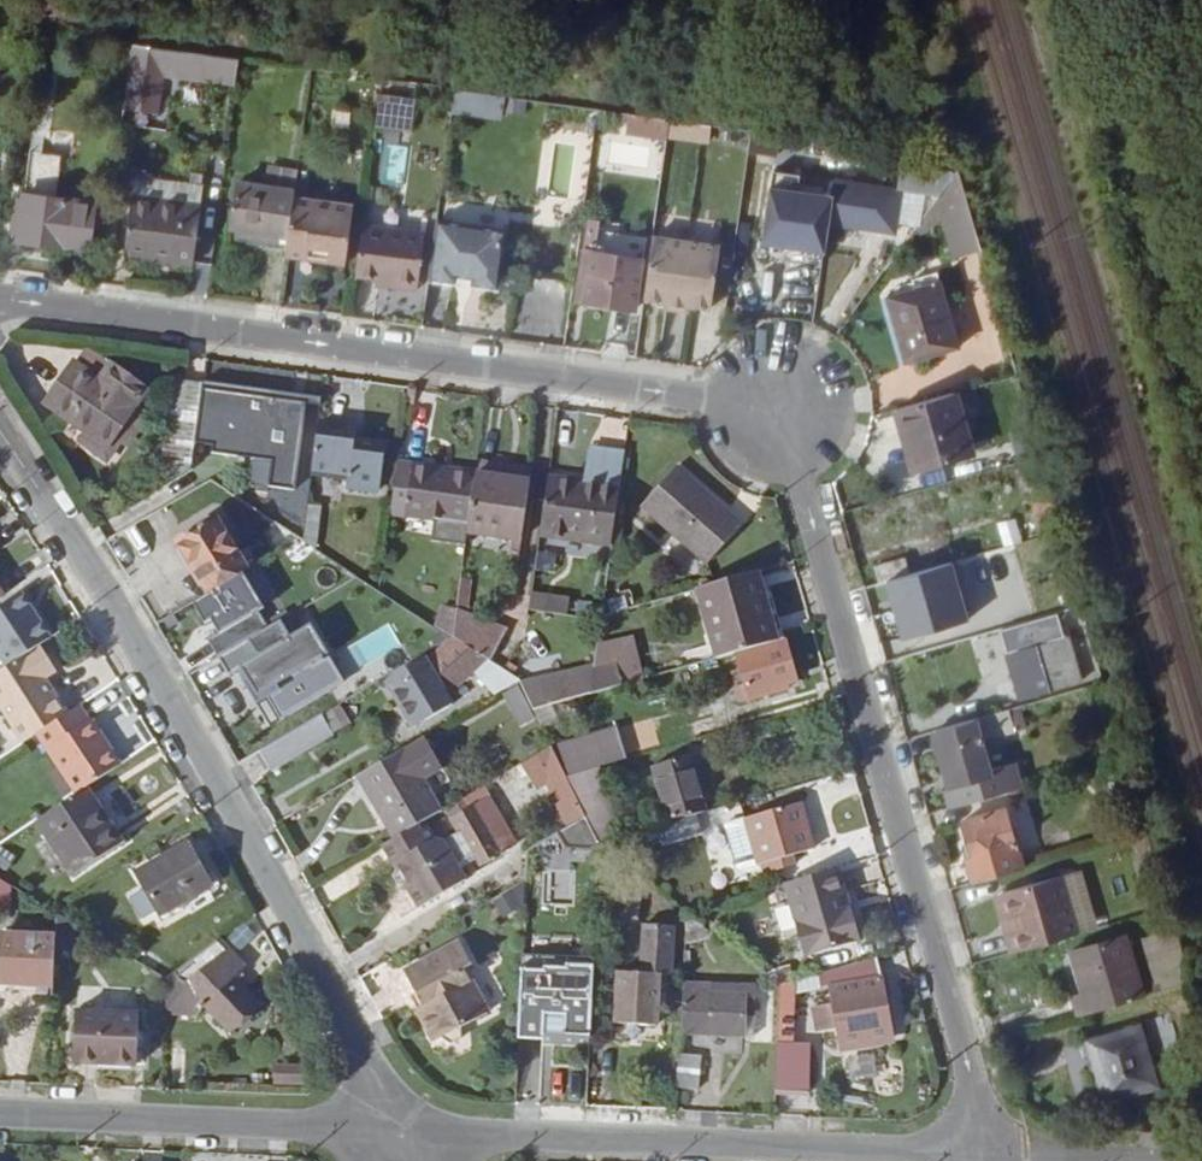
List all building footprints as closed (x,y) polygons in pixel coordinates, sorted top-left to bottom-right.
[(133,59),(135,46),(28,31),(27,44),(133,59)] [(135,46),(133,59),(127,100),(146,103),(151,76),(166,78),(200,83),(204,55),(135,46)] [(166,78),(151,76),(146,103),(163,105),(166,78)] [(454,92),(452,114),(501,119),(503,96),(454,92)] [(419,101),(382,96),(378,126),(415,130),(419,101)] [(17,198),(11,234),(20,235),(19,243),(91,251),(98,203),(57,197),(61,166),(30,162),(26,193),(25,199),(17,198)] [(232,228),(290,237),(298,178),(300,170),(280,167),(277,188),(239,182),(232,228)] [(825,252),(830,224),(898,234),(904,190),(836,180),(833,196),(800,191),(803,174),(774,170),(764,243),(825,252)] [(833,196),(836,180),(803,174),(800,191),(833,196)] [(312,179),(298,178),(290,237),(287,256),(348,265),(356,209),(309,202),(312,179)] [(137,180),(135,197),(204,207),(207,189),(137,180)] [(204,207),(135,197),(127,255),(196,263),(204,207)] [(510,228),(439,217),(430,278),(459,282),(460,277),(475,279),(474,284),(501,288),(510,228)] [(429,234),(364,225),(357,275),(396,280),(395,287),(420,291),(429,234)] [(589,231),(586,251),(601,253),(602,247),(626,251),(625,257),(644,259),(647,240),(589,231)] [(601,253),(586,251),(579,302),(638,310),(644,259),(625,257),(626,251),(602,247),(601,253)] [(653,251),(646,299),(713,308),(720,260),(653,251)] [(533,332),(562,333),(564,279),(535,278),(533,332)] [(909,361),(959,346),(941,285),(890,298),(909,361)] [(105,384),(116,369),(92,353),(82,368),(105,384)] [(109,460),(115,451),(118,451),(126,440),(129,442),(149,414),(135,404),(146,389),(116,369),(105,384),(82,368),(54,408),(84,429),(78,438),(109,460)] [(205,385),(175,381),(163,467),(193,470),(198,434),(216,437),(214,454),(273,462),(269,488),(295,491),(308,400),(225,388),(225,389),(205,386),(205,385)] [(922,469),(975,453),(957,392),(896,410),(902,432),(911,430),(922,469)] [(882,446),(899,442),(894,414),(876,417),(882,446)] [(314,474),(353,480),(352,488),(379,492),(386,444),(358,440),(360,432),(320,427),(314,474)] [(592,450),(587,482),(598,484),(603,451),(592,450)] [(613,545),(626,455),(603,451),(598,484),(587,482),(549,477),(541,535),(613,545)] [(479,462),(477,475),(469,532),(523,540),(532,482),(498,477),(500,465),(479,462)] [(533,470),(500,465),(498,477),(532,482),(533,470)] [(644,506),(710,562),(743,526),(678,468),(644,506)] [(469,532),(477,475),(441,469),(441,473),(416,469),(407,532),(468,541),(469,532)] [(310,504),(305,540),(319,549),(325,506),(310,504)] [(249,568),(219,519),(179,543),(209,592),(245,571),(249,568)] [(895,578),(910,574),(906,558),(876,567),(880,582),(889,580),(895,578)] [(953,562),(947,564),(964,624),(970,623),(953,562)] [(910,574),(895,578),(912,639),(964,624),(947,564),(910,574)] [(211,594),(194,604),(206,624),(213,621),(221,634),(210,640),(220,658),(272,627),(262,611),(267,608),(245,571),(209,592),(211,594)] [(700,588),(720,658),(780,641),(761,571),(700,588)] [(912,639),(895,578),(889,580),(906,641),(912,639)] [(0,608),(0,656),(8,668),(40,647),(53,638),(23,592),(0,608)] [(566,617),(569,597),(531,592),(528,611),(566,617)] [(454,638),(458,613),(444,607),(438,627),(454,638)] [(458,613),(454,638),(491,661),(510,631),(485,621),(458,611),(458,613)] [(284,721),(335,690),(318,662),(332,653),(315,625),(294,638),(283,620),(272,627),(220,658),(231,676),(243,668),(250,679),(246,681),(260,704),(270,698),(284,721)] [(491,661),(454,638),(450,640),(433,658),(392,681),(417,723),(454,702),(450,696),(476,673),(498,695),(507,690),(522,681),(491,661)] [(1030,671),(1037,694),(1078,682),(1072,661),(1076,660),(1070,639),(1015,654),(1020,675),(1030,671)] [(748,684),(734,689),(739,704),(789,689),(787,684),(798,681),(787,644),(740,657),(748,684)] [(0,673),(0,706),(26,744),(39,735),(70,715),(40,670),(50,663),(40,647),(8,668),(0,673)] [(616,663),(595,667),(592,694),(623,686),(616,663)] [(536,711),(592,694),(595,667),(523,684),(532,701),(536,711)] [(522,681),(507,690),(518,708),(532,701),(523,684),(522,681)] [(1017,721),(1013,707),(988,714),(992,729),(1017,721)] [(70,715),(39,735),(79,795),(89,789),(123,767),(93,721),(90,723),(79,708),(70,715)] [(261,751),(273,771),(335,734),(324,715),(261,751)] [(937,728),(954,788),(992,777),(975,718),(937,728)] [(620,727),(553,746),(553,747),(568,777),(600,767),(630,759),(620,727)] [(587,816),(568,777),(553,747),(519,768),(529,790),(548,780),(571,825),(587,816)] [(397,839),(443,812),(406,750),(366,773),(382,799),(375,803),(397,839)] [(671,821),(708,811),(708,809),(692,758),(655,768),(671,820),(671,821)] [(600,767),(568,777),(587,816),(598,841),(619,835),(600,767)] [(40,821),(74,874),(118,845),(94,808),(99,805),(89,789),(79,795),(40,821)] [(443,812),(397,839),(392,841),(407,868),(413,869),(415,875),(415,880),(428,904),(475,877),(465,861),(481,851),(488,863),(504,854),(471,796),(443,812)] [(764,868),(765,874),(798,865),(795,852),(815,847),(803,807),(750,823),(764,868)] [(965,822),(975,857),(970,859),(976,881),(1024,867),(1007,809),(965,822)] [(598,841),(587,816),(571,825),(558,834),(564,845),(600,845),(598,841)] [(705,834),(699,816),(630,836),(635,854),(705,834)] [(764,868),(750,823),(729,829),(743,874),(764,868)] [(142,922),(161,911),(164,915),(213,886),(189,844),(139,872),(148,887),(129,899),(142,922)] [(789,883),(810,957),(862,942),(841,869),(789,883)] [(1008,932),(1014,952),(1080,933),(1064,874),(1006,891),(1017,930),(1008,932)] [(11,906),(12,884),(0,877),(0,906),(11,906)] [(619,883),(614,918),(637,921),(642,887),(619,883)] [(719,938),(713,933),(687,912),(686,943),(719,938)] [(58,937),(58,950),(72,950),(74,921),(59,913),(58,937)] [(676,925),(641,923),(639,970),(673,972),(676,925)] [(0,982),(0,984),(56,987),(58,950),(58,937),(3,935),(0,982)] [(1080,1015),(1146,996),(1143,986),(1128,935),(1073,951),(1084,993),(1074,996),(1080,1015)] [(249,971),(220,940),(176,974),(173,977),(171,1017),(197,1017),(206,1006),(231,1033),(263,1004),(240,978),(249,971)] [(442,1037),(447,1044),(459,1037),(461,1025),(486,1013),(463,970),(471,964),(459,941),(404,971),(422,1005),(416,1008),(434,1041),(442,1037)] [(595,961),(523,957),(519,1029),(545,1031),(546,1013),(567,1015),(567,1032),(591,1033),(595,961)] [(841,1026),(844,1047),(894,1038),(880,958),(822,974),(825,988),(834,987),(837,1005),(814,1009),(817,1030),(841,1026)] [(781,986),(796,982),(789,969),(767,976),(781,986)] [(623,974),(620,1024),(657,1027),(661,977),(623,974)] [(684,983),(682,1034),(746,1036),(747,1016),(756,1016),(757,986),(684,983)] [(795,1002),(780,1001),(779,1042),(792,1042),(795,1002)] [(78,1012),(75,1063),(139,1065),(142,1015),(78,1012)] [(747,1016),(746,1036),(756,1036),(756,1016),(747,1016)] [(1108,1101),(1158,1086),(1141,1027),(1090,1041),(1108,1101)] [(1201,1060),(1201,1035),(1187,1039),(1194,1062),(1201,1060)] [(1070,1070),(1090,1065),(1083,1040),(1063,1045),(1070,1070)] [(812,1046),(778,1045),(777,1093),(809,1094),(812,1046)] [(681,1056),(680,1088),(699,1088),(701,1058),(681,1056)] [(849,1079),(875,1077),(875,1057),(848,1058),(849,1079)] [(314,1067),(281,1066),(281,1083),(314,1085),(314,1067)]
